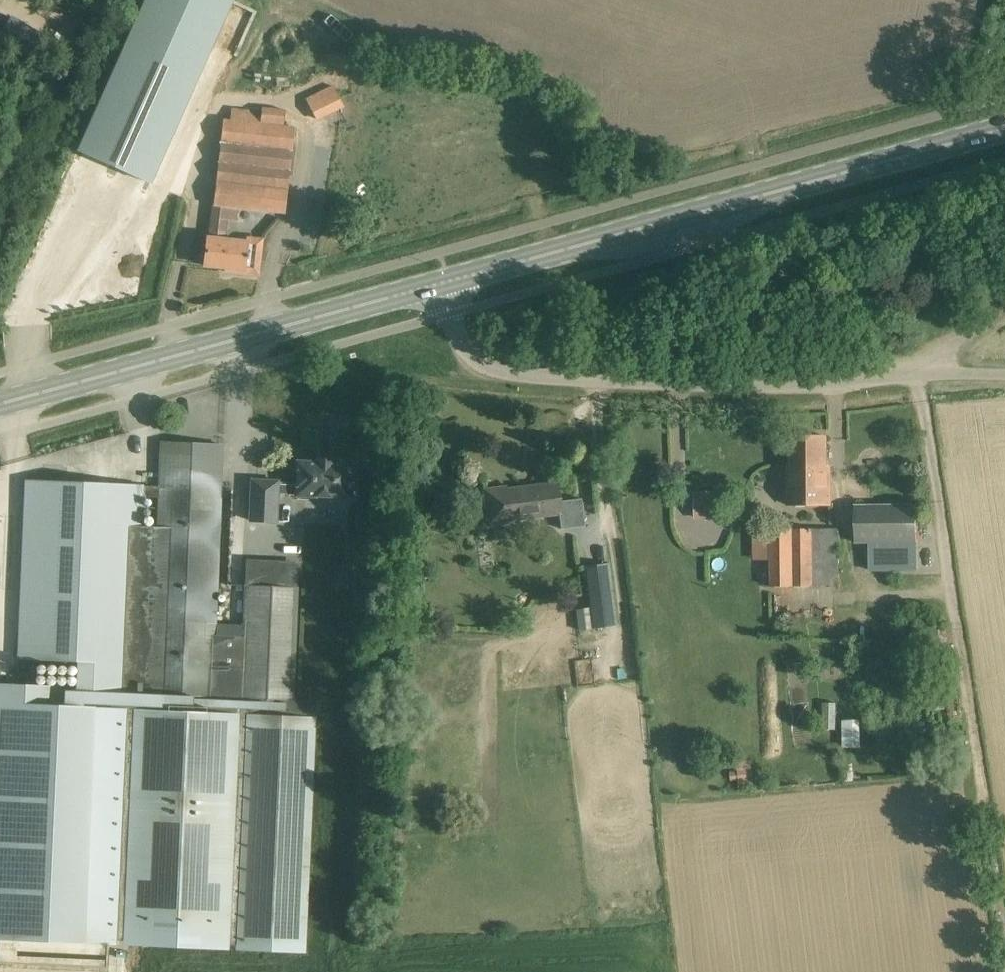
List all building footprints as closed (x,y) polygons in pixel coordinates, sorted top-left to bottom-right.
[(232,0),(231,0),(145,0),(78,150),(151,183),(232,0)] [(346,109),(334,85),(306,99),(317,123),(346,109)] [(283,125),(285,109),(261,107),(260,116),(231,113),(230,118),(223,118),(208,237),(204,265),(229,268),(229,272),(260,275),(264,239),(247,237),(247,242),(225,239),(228,220),(237,222),(240,208),(284,214),(294,127),(283,125)] [(826,478),(826,436),(791,436),(791,475),(787,475),(787,504),(831,504),(831,478),(826,478)] [(107,969),(108,941),(304,949),(315,700),(291,699),(298,586),(244,585),(240,669),(214,668),(225,445),(161,442),(159,487),(25,481),(17,659),(77,662),(76,690),(61,690),(0,687),(0,964),(107,969)] [(345,496),(350,497),(351,464),(298,462),(297,482),(252,480),(251,520),(278,521),(279,493),(296,494),(296,498),(317,499),(317,495),(329,496),(333,501),(344,501),(345,496)] [(510,522),(562,516),(558,481),(507,487),(507,486),(482,488),(485,514),(509,511),(510,522)] [(725,520),(723,491),(693,493),(694,521),(725,520)] [(918,567),(917,504),(856,504),(856,544),(872,544),(872,568),(918,567)] [(840,585),(838,528),(769,529),(770,586),(840,585)] [(424,550),(409,552),(408,552),(409,566),(426,564),(424,550)] [(296,584),(297,560),(244,559),(244,583),(296,584)] [(576,633),(590,631),(616,627),(609,564),(583,568),(588,610),(574,611),(576,633)] [(841,720),(842,748),(864,747),(863,720),(841,720)] [(739,789),(754,788),(752,760),(737,761),(739,789)]
